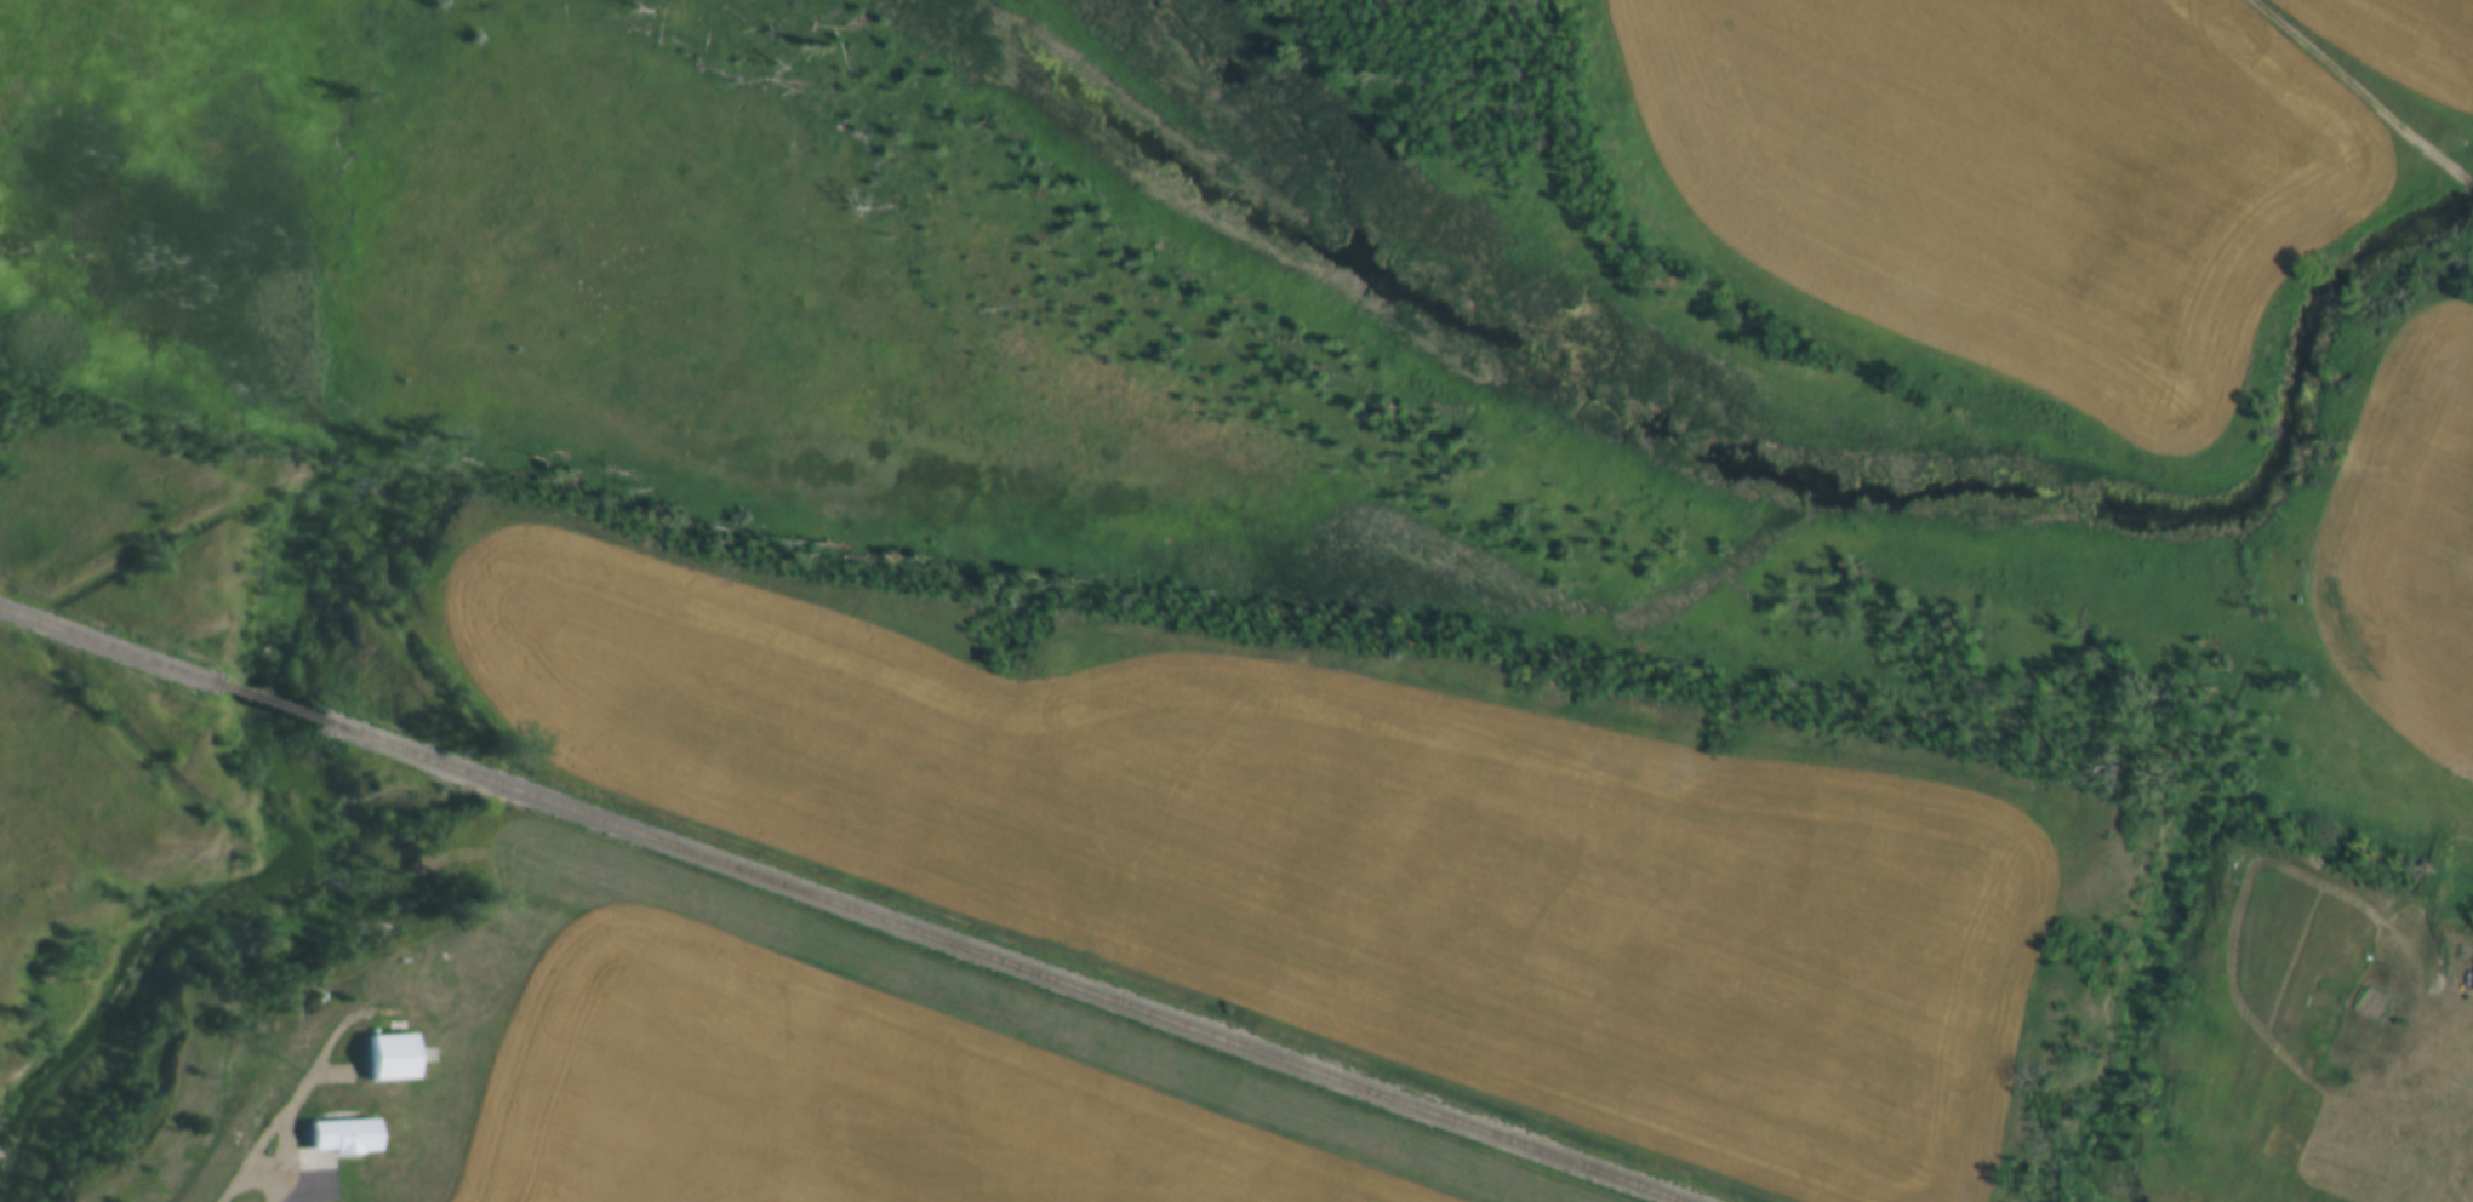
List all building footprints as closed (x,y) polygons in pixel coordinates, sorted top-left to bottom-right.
[(373,1038),(375,1084),(421,1082),(419,1036),(373,1038)] [(314,1125),(315,1149),(299,1150),(300,1172),(338,1170),(337,1157),(382,1155),(381,1122),(314,1125)]
